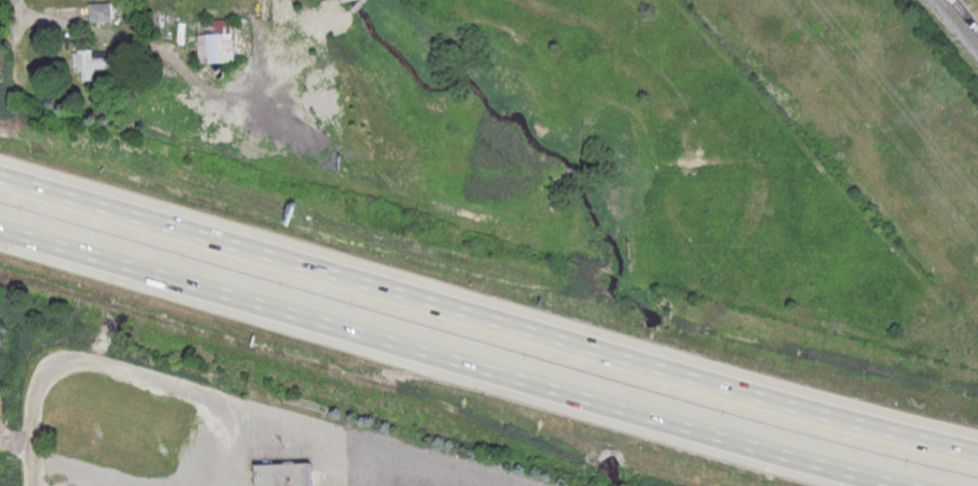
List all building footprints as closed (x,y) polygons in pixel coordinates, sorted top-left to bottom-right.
[(89,21),(112,20),(112,1),(89,2),(89,21)] [(198,21),(200,62),(234,61),(232,20),(198,21)] [(110,57),(93,57),(93,49),(73,50),(73,69),(82,69),(82,80),(94,79),(94,68),(110,68),(110,57)] [(255,463),(256,485),(311,485),(311,461),(255,463)]
